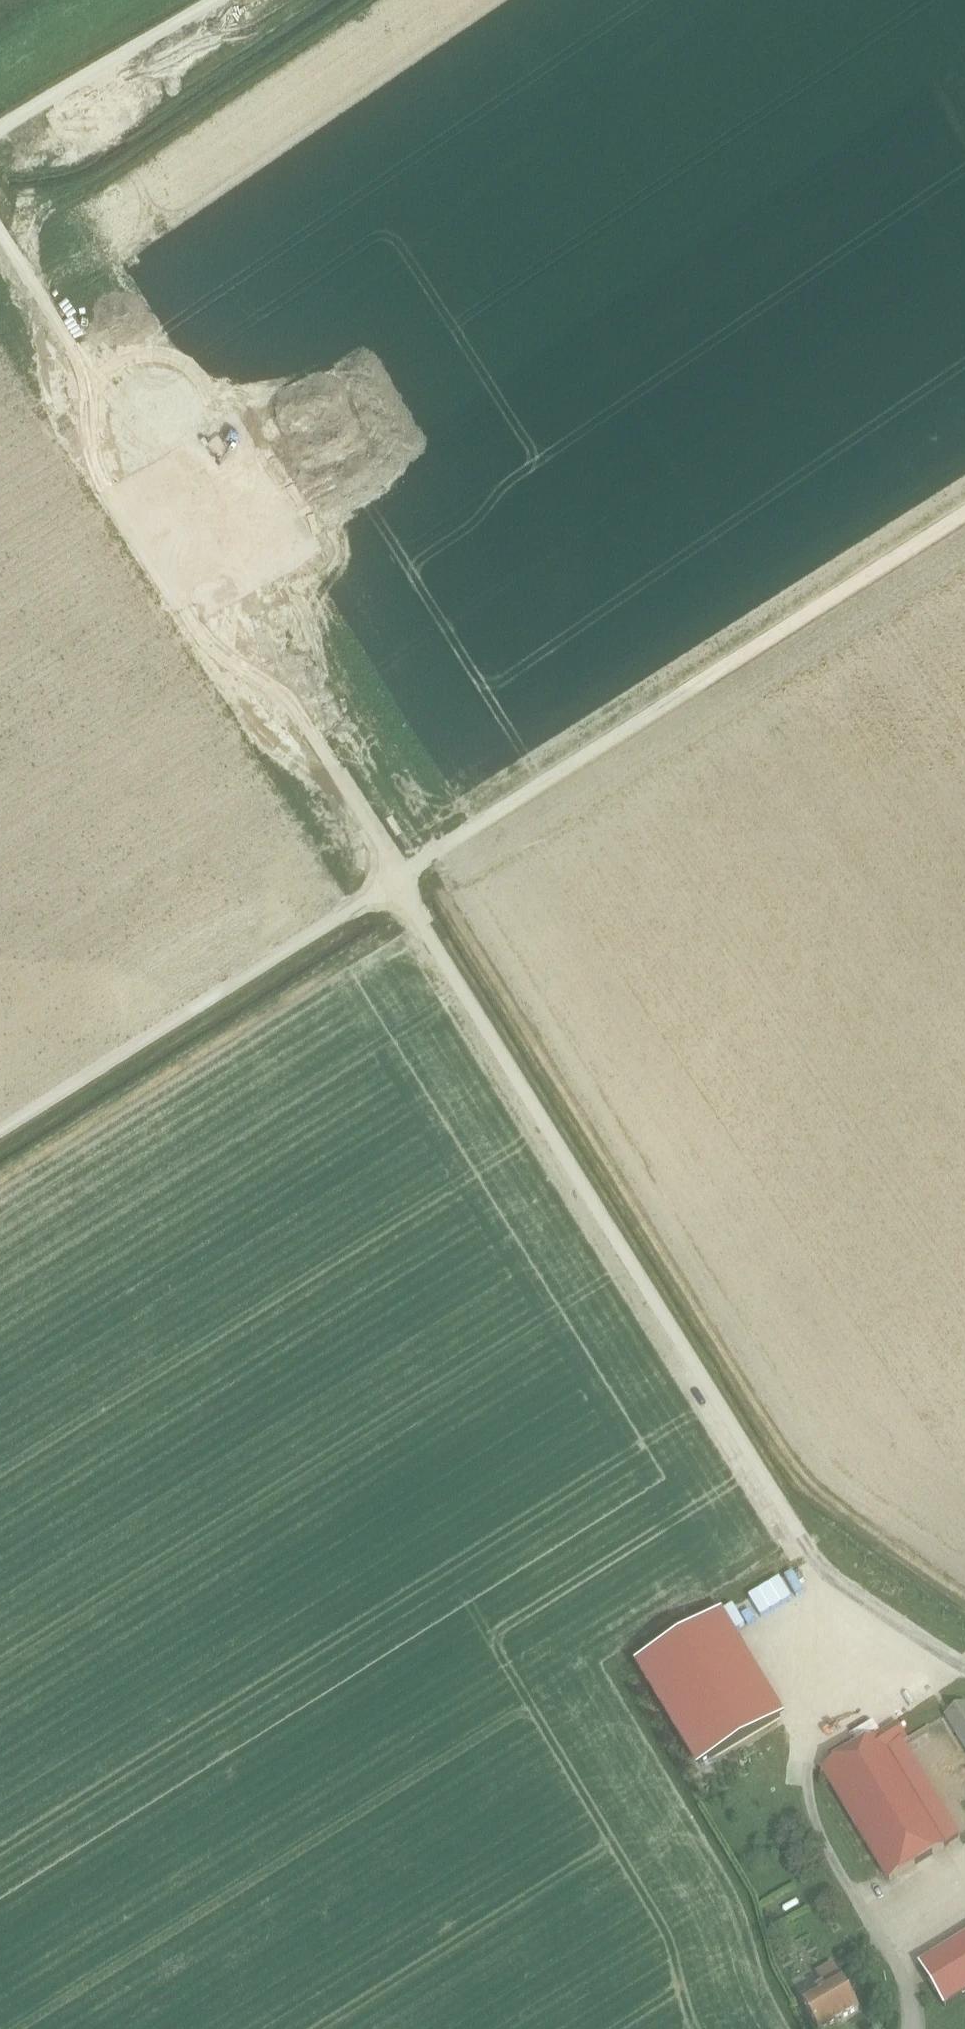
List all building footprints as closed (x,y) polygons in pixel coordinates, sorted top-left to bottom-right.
[(785,1717),(723,1613),(635,1665),(697,1769),(785,1717)] [(922,1692),(927,1700),(942,1690),(936,1682),(922,1692)] [(945,1715),(964,1749),(964,1703),(945,1715)] [(889,1880),(890,1880),(944,1847),(887,1751),(907,1739),(898,1724),(823,1768),(889,1880)] [(945,2005),(964,1993),(964,1936),(919,1965),(944,2006),(945,2005)] [(801,1998),(819,2028),(825,2028),(858,2010),(833,1966),(815,1977),(821,1987),(801,1998)]
